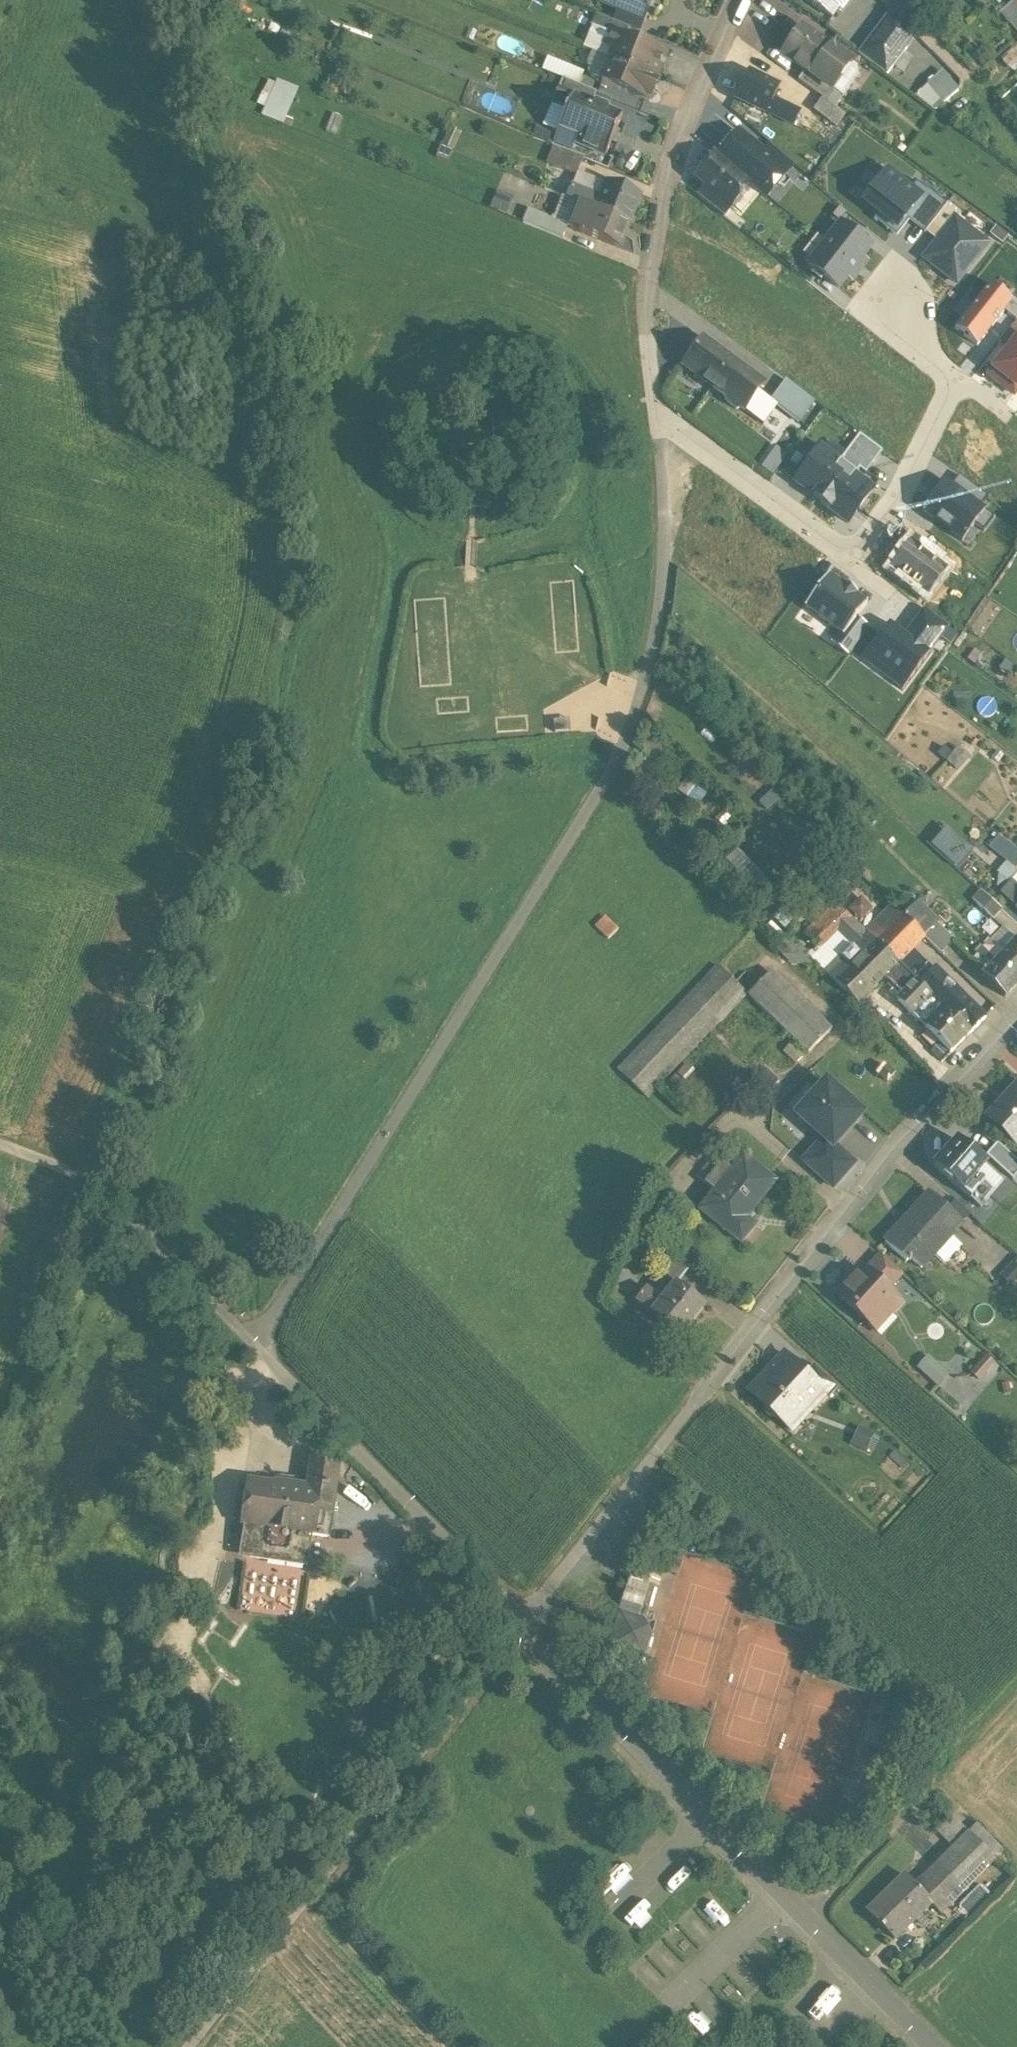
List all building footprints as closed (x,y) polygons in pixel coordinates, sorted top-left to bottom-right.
[(597,1),(620,11),(641,19),(642,18),(645,9),(643,4),(645,0),(598,0),(597,1)] [(827,0),(820,0),(816,5),(832,17),(838,9),(827,0)] [(891,8),(857,53),(886,74),(916,34),(891,8)] [(641,19),(620,11),(615,22),(629,28),(637,31),(642,18),(641,19)] [(615,22),(596,14),(591,26),(611,34),(612,33),(625,39),(629,28),(615,22)] [(829,45),(801,24),(780,51),(804,69),(809,72),(829,45)] [(644,44),(633,40),(631,41),(625,39),(612,33),(611,34),(606,46),(612,49),(609,58),(610,59),(654,77),(655,76),(663,55),(645,47),(644,44)] [(829,45),(809,72),(829,87),(830,85),(849,60),(829,45)] [(543,66),(579,79),(583,68),(548,55),(543,66)] [(654,77),(610,59),(601,81),(649,101),(658,78),(655,76),(654,77)] [(809,72),(804,69),(797,79),(823,98),(827,101),(835,89),(830,85),(829,87),(809,72)] [(778,85),(747,71),(735,98),(766,112),(772,99),(778,85)] [(942,72),(916,95),(934,110),(957,90),(942,72)] [(596,92),(562,78),(554,96),(569,102),(573,94),(592,102),(596,92)] [(294,88),(277,80),(270,95),(287,102),(294,88)] [(612,98),(596,92),(592,102),(608,109),(612,98)] [(592,102),(573,94),(569,102),(553,140),(574,148),(576,143),(606,155),(622,115),(608,109),(592,102)] [(823,98),(813,111),(835,126),(844,114),(827,101),(823,98)] [(799,111),(772,99),(766,112),(793,124),(799,111)] [(637,110),(627,127),(648,139),(658,122),(637,110)] [(737,133),(718,156),(750,183),(767,197),(786,174),(762,153),(737,133)] [(769,144),(762,153),(786,174),(794,165),(769,144)] [(584,159),(553,146),(547,163),(577,175),(584,159)] [(750,183),(718,156),(712,156),(698,174),(699,180),(706,186),(731,206),(750,183)] [(897,230),(909,213),(927,190),(917,182),(911,190),(887,172),(863,203),(878,215),(874,220),(888,231),(891,226),(897,230)] [(571,185),(549,176),(544,189),(566,197),(570,186),(571,185)] [(640,196),(607,182),(600,198),(596,210),(624,221),(629,223),(640,196)] [(600,198),(570,186),(566,197),(582,204),(596,210),(600,198)] [(731,206),(706,186),(698,196),(723,216),(731,206)] [(946,205),(927,190),(909,213),(928,228),(946,205)] [(596,210),(582,204),(572,229),(614,246),(624,221),(596,210)] [(947,204),(925,232),(937,242),(955,219),(956,220),(960,214),(947,204)] [(568,224),(528,208),(523,221),(562,237),(568,224)] [(956,220),(955,219),(937,242),(924,258),(956,283),(987,244),(956,220)] [(841,224),(809,264),(838,288),(847,277),(852,281),(866,262),(862,259),(871,247),(841,224)] [(1009,235),(997,226),(990,235),(1002,244),(1009,235)] [(955,329),(976,346),(1004,311),(1011,302),(990,285),(955,329)] [(1004,311),(1016,320),(1016,319),(1016,306),(1011,302),(1004,311)] [(1009,349),(1016,339),(1016,319),(1016,320),(999,342),(1009,349)] [(731,358),(702,337),(682,364),(711,385),(731,358)] [(1016,391),(1016,339),(1009,349),(989,375),(1014,395),(1016,391)] [(762,381),(731,358),(711,385),(725,395),(726,402),(733,407),(740,406),(743,408),(755,391),(762,381)] [(814,400),(785,379),(770,400),(798,421),(814,400)] [(775,405),(755,391),(743,408),(762,422),(775,405)] [(860,434),(852,445),(873,461),(881,450),(860,434)] [(762,465),(772,473),(787,451),(777,443),(762,465)] [(852,445),(844,456),(852,462),(860,468),(865,472),(873,461),(852,445)] [(796,481),(823,501),(852,462),(844,456),(839,462),(820,448),(796,481)] [(852,462),(823,501),(821,503),(848,523),(873,490),(854,476),(860,468),(852,462)] [(987,496),(959,475),(952,485),(980,506),(987,496)] [(985,510),(980,506),(952,485),(945,480),(922,511),(962,541),(975,523),(985,510)] [(995,517),(985,510),(975,523),(986,530),(995,517)] [(927,554),(937,561),(947,547),(937,540),(927,554)] [(891,569),(927,595),(947,568),(937,561),(927,554),(910,542),(891,569)] [(805,607),(839,632),(843,635),(856,617),(867,603),(856,595),(858,594),(845,584),(843,586),(829,575),(805,607)] [(908,629),(934,648),(949,627),(923,609),(908,629)] [(831,642),(847,655),(869,627),(856,617),(843,635),(839,632),(831,642)] [(903,690),(934,648),(908,629),(904,635),(889,624),(863,660),(903,690)] [(956,745),(945,757),(956,767),(967,754),(956,745)] [(945,824),(929,842),(956,866),(973,848),(945,824)] [(1006,841),(1001,836),(996,842),(1001,846),(1006,841)] [(1006,841),(1001,846),(996,852),(1015,868),(1016,865),(1016,850),(1006,841)] [(722,856),(749,882),(760,871),(733,845),(722,856)] [(1010,880),(999,892),(1016,908),(1016,887),(1010,880)] [(837,890),(832,884),(826,890),(831,896),(837,890)] [(1001,909),(981,891),(972,900),(991,919),(1001,909)] [(906,894),(893,906),(902,915),(914,903),(906,894)] [(869,911),(859,900),(848,911),(858,922),(869,911)] [(867,933),(836,902),(805,934),(819,948),(837,931),(853,947),(867,933)] [(935,922),(915,903),(914,903),(902,915),(923,935),(935,922)] [(902,915),(893,906),(887,912),(886,913),(895,922),(902,915)] [(882,907),(874,915),(878,919),(885,912),(886,913),(887,912),(882,907)] [(613,908),(595,925),(607,938),(625,921),(613,908)] [(869,911),(858,922),(867,931),(878,919),(874,915),(869,911)] [(878,919),(867,931),(877,940),(895,922),(886,913),(885,912),(878,919)] [(895,922),(877,940),(898,962),(924,936),(923,935),(902,915),(895,922)] [(1005,924),(1016,936),(1016,923),(1011,918),(1005,924)] [(935,922),(923,935),(924,936),(940,952),(953,939),(935,922)] [(1002,927),(982,948),(995,959),(1015,938),(1002,927)] [(789,930),(775,943),(797,966),(810,954),(789,930)] [(1015,938),(995,959),(981,974),(1004,996),(1016,983),(1016,941),(1015,938)] [(877,940),(851,966),(873,988),(884,976),(898,962),(877,940)] [(898,962),(884,976),(891,983),(905,968),(898,962)] [(716,964),(618,1068),(647,1096),(745,991),(716,964)] [(844,973),(835,964),(825,973),(835,983),(844,973)] [(925,965),(913,977),(917,980),(920,983),(934,969),(930,964),(927,967),(925,965)] [(873,988),(851,966),(844,973),(835,983),(857,1004),(873,988)] [(984,1018),(934,969),(920,983),(970,1033),(984,1018)] [(829,1030),(770,972),(748,994),(807,1052),(829,1030)] [(920,983),(917,980),(898,999),(951,1052),(970,1033),(920,983)] [(801,1059),(791,1048),(783,1055),(793,1066),(801,1059)] [(834,1145),(862,1114),(826,1083),(818,1092),(816,1091),(804,1104),(806,1106),(797,1116),(824,1139),(833,1147),(834,1145)] [(987,1120),(1016,1147),(1016,1087),(987,1120)] [(804,1161),(833,1187),(854,1163),(834,1145),(833,1147),(824,1139),(804,1161)] [(959,1141),(936,1165),(962,1189),(962,1188),(974,1175),(984,1164),(983,1162),(959,1141)] [(998,1146),(983,1162),(984,1164),(1003,1182),(1016,1166),(1016,1164),(998,1146)] [(715,1190),(700,1209),(740,1242),(754,1225),(747,1217),(774,1182),(742,1156),(732,1169),(715,1190)] [(704,1182),(715,1190),(732,1169),(721,1161),(704,1182)] [(984,1164),(974,1175),(993,1192),(1003,1182),(984,1164)] [(974,1175),(962,1188),(981,1206),(993,1192),(974,1175)] [(930,1192),(886,1241),(907,1260),(911,1256),(922,1267),(934,1253),(932,1250),(947,1233),(950,1236),(951,1235),(963,1222),(948,1208),(930,1192)] [(970,1214),(955,1200),(948,1208),(963,1222),(970,1214)] [(950,1236),(947,1233),(932,1250),(934,1253),(945,1263),(962,1245),(951,1235),(950,1236)] [(691,1267),(669,1249),(655,1266),(677,1284),(691,1267)] [(881,1254),(866,1271),(887,1290),(902,1273),(881,1254)] [(1014,1266),(998,1282),(1008,1291),(1016,1282),(1016,1270),(1014,1266)] [(864,1269),(855,1280),(853,1278),(839,1294),(869,1322),(880,1309),(886,1315),(899,1301),(887,1290),(866,1271),(864,1269)] [(705,1307),(677,1284),(663,1301),(654,1313),(653,1314),(682,1336),(684,1334),(688,1337),(697,1325),(693,1322),(705,1307)] [(663,1301),(647,1289),(638,1300),(654,1313),(663,1301)] [(805,1372),(785,1353),(750,1391),(765,1405),(765,1411),(770,1415),(776,1415),(791,1429),(825,1392),(826,1391),(805,1372)] [(979,1383),(994,1366),(983,1357),(968,1373),(979,1383)] [(928,1359),(917,1372),(940,1391),(951,1377),(928,1359)] [(838,1386),(813,1363),(805,1372),(826,1391),(825,1392),(829,1396),(838,1386)] [(873,1438),(857,1431),(849,1449),(864,1456),(873,1438)] [(268,1484),(252,1482),(242,1550),(309,1561),(314,1536),(329,1538),(332,1513),(339,1462),(315,1458),(312,1478),(310,1491),(294,1488),(294,1486),(277,1484),(277,1486),(268,1484)] [(270,1480),(268,1484),(277,1486),(277,1484),(294,1486),(294,1488),(310,1491),(312,1478),(283,1474),(278,1475),(273,1477),(270,1480)] [(668,1564),(657,1560),(654,1566),(666,1570),(668,1564)] [(262,1588),(282,1592),(286,1574),(266,1570),(262,1588)] [(643,1581),(630,1577),(619,1613),(638,1618),(648,1584),(642,1582),(643,1581)] [(638,1618),(619,1613),(608,1649),(644,1660),(652,1636),(643,1620),(638,1618)] [(597,1653),(589,1661),(598,1671),(607,1663),(597,1653)] [(953,1815),(937,1830),(953,1846),(968,1831),(953,1815)] [(1005,1849),(977,1822),(968,1831),(996,1858),(1005,1849)] [(953,1846),(936,1862),(964,1890),(985,1868),(996,1858),(968,1831),(953,1846)] [(996,1858),(985,1868),(991,1874),(1001,1864),(996,1858)] [(964,1890),(936,1862),(914,1884),(932,1902),(930,1904),(940,1914),(964,1890)] [(904,1875),(867,1912),(894,1940),(930,1904),(932,1902),(914,1884),(904,1875)]
